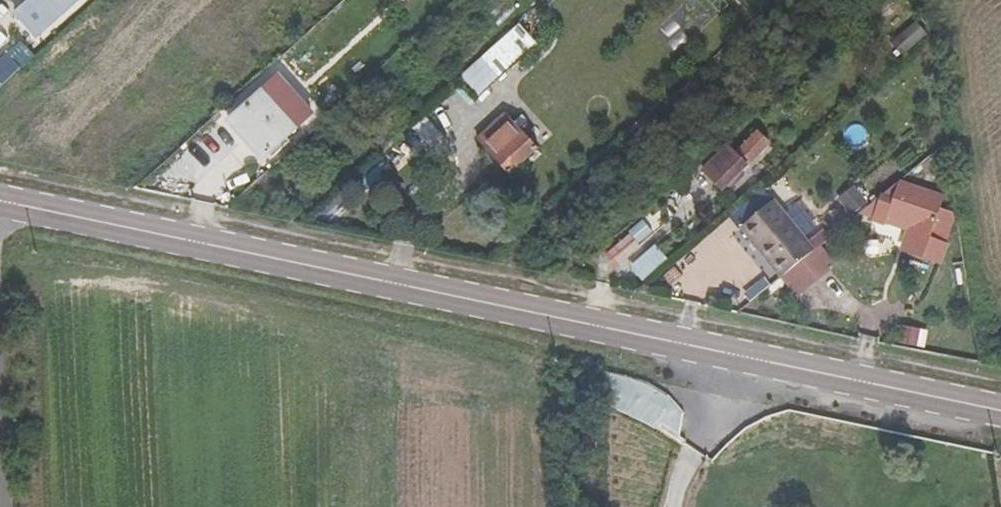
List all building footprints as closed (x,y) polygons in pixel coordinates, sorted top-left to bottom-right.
[(75,0),(42,0),(45,4),(26,20),(49,41),(74,18),(66,9),(75,0)] [(515,42),(509,35),(464,78),(485,100),(518,71),(512,62),(515,58),(509,50),(515,42)] [(0,58),(0,87),(20,68),(6,53),(0,58)] [(272,99),(244,124),(268,151),(296,127),(316,108),(292,81),(272,99)] [(519,109),(482,142),(514,179),(553,146),(519,109)] [(737,159),(714,176),(730,196),(778,153),(768,141),(744,164),(737,159)] [(700,191),(684,203),(692,216),(708,201),(700,191)] [(808,288),(843,261),(802,213),(768,240),(808,288)] [(947,229),(903,214),(886,227),(878,249),(890,253),(893,246),(917,255),(909,278),(928,285),(932,273),(946,278),(957,246),(943,241),(947,229)] [(629,235),(606,255),(616,267),(639,247),(629,235)] [(932,273),(928,285),(942,290),(946,278),(932,273)]
